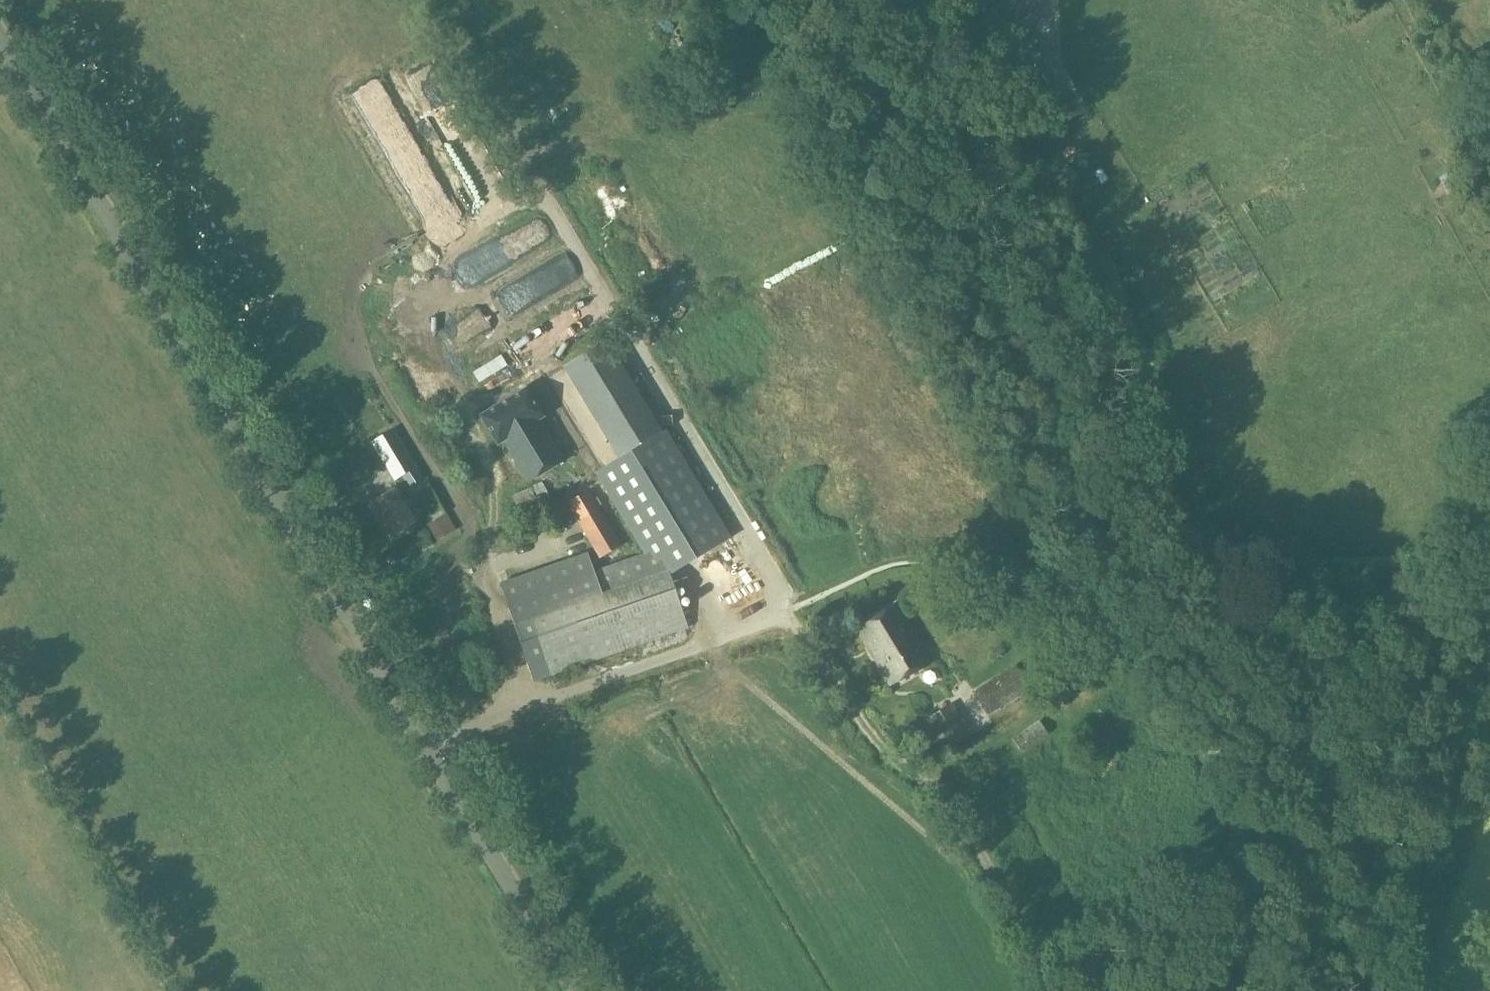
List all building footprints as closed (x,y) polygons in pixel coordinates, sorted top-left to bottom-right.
[(429,69),(409,73),(414,100),(434,96),(429,69)] [(439,245),(478,217),(453,183),(414,210),(439,245)] [(417,309),(492,265),(483,249),(408,293),(417,309)] [(463,346),(578,283),(565,260),(470,314),(467,309),(434,327),(446,348),(460,340),(463,346)] [(620,460),(663,433),(607,340),(564,367),(620,460)] [(534,365),(490,392),(506,420),(511,417),(536,458),(571,437),(545,396),(551,393),(534,365)] [(372,443),(395,482),(403,478),(410,489),(425,480),(395,430),(372,443)] [(620,460),(597,474),(647,556),(661,551),(670,575),(731,538),(667,430),(663,433),(620,460)] [(393,536),(420,520),(399,487),(373,503),(393,536)] [(567,503),(602,560),(623,547),(599,508),(605,504),(601,497),(595,500),(589,490),(567,503)] [(430,518),(438,538),(454,531),(446,511),(430,518)] [(502,585),(517,625),(536,681),(688,628),(670,575),(661,551),(647,556),(596,574),(589,555),(502,585)] [(896,607),(858,629),(891,685),(929,663),(896,607)] [(1038,654),(974,692),(988,715),(1052,677),(1038,654)] [(973,735),(954,703),(926,719),(946,752),(973,735)] [(1039,721),(1013,740),(1023,753),(1049,735),(1039,721)]
